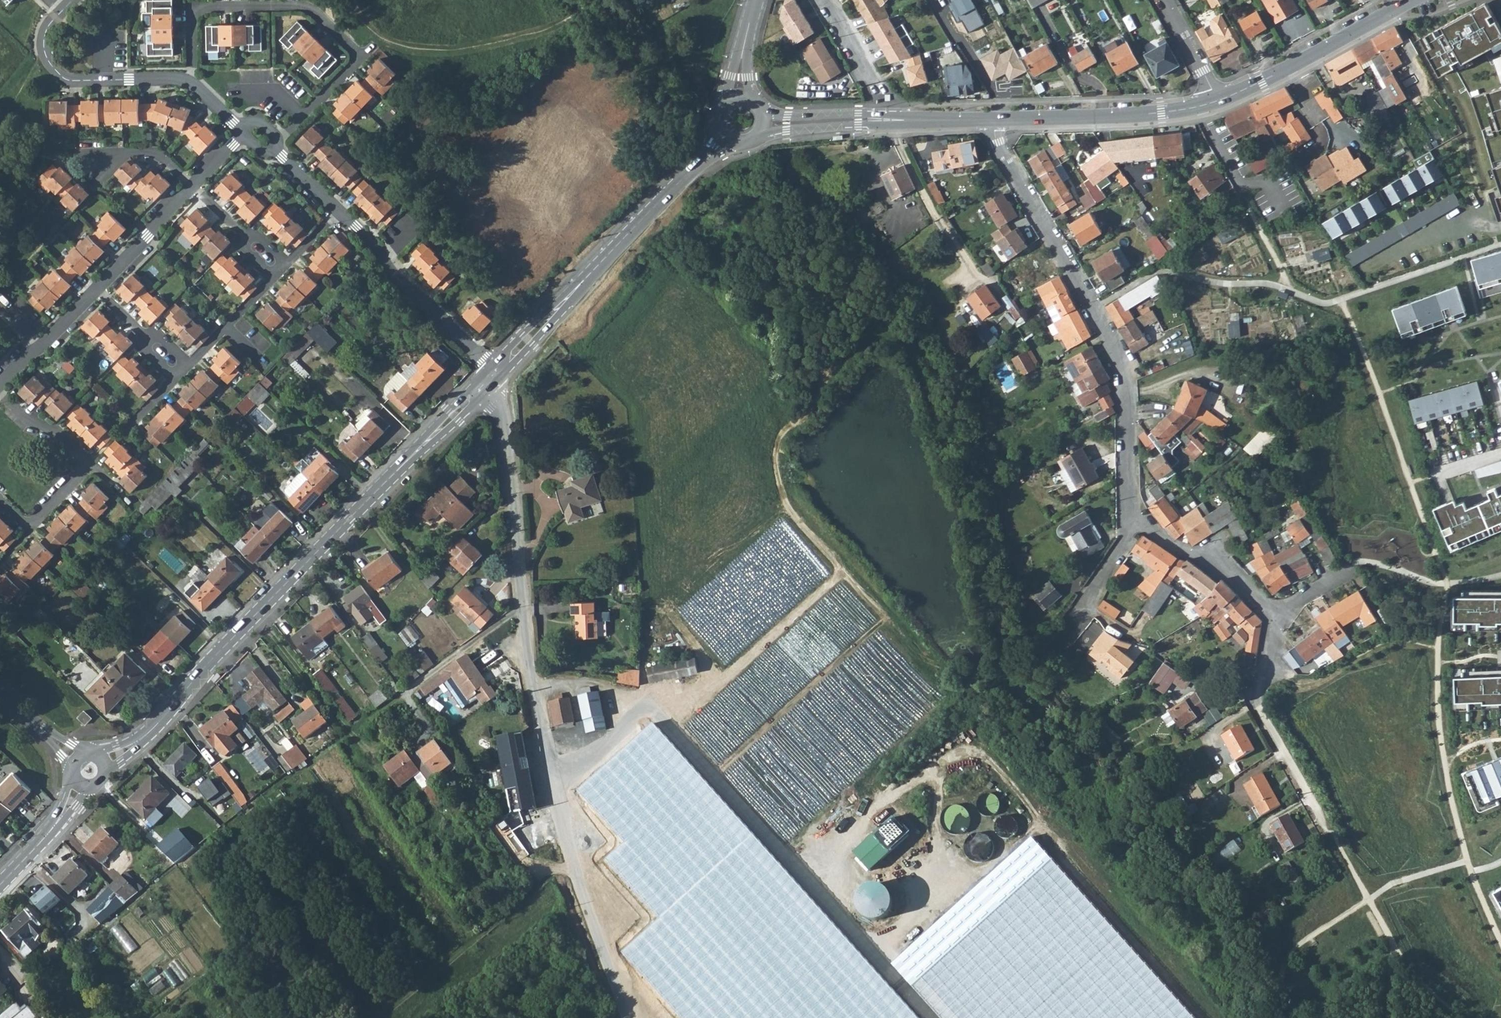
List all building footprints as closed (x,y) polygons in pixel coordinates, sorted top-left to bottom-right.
[(147,12),(154,12),(154,27),(172,27),(172,0),(147,0),(147,12)] [(781,17),(786,25),(804,14),(796,0),(785,0),(781,17)] [(867,24),(887,18),(880,6),(877,3),(875,0),(853,0),(867,24)] [(955,7),(952,9),(959,20),(963,18),(971,30),(986,21),(974,0),(952,0),(955,7)] [(1050,0),(1028,0),(1033,9),(1050,0)] [(1219,4),(1217,0),(1207,0),(1211,8),(1219,4)] [(1275,21),(1297,9),(1292,0),(1263,0),(1275,21)] [(1313,8),(1328,0),(1308,0),(1313,8)] [(1486,2),(1425,35),(1432,47),(1425,51),(1439,76),(1500,42),(1500,29),(1486,2)] [(1265,27),(1256,10),(1239,19),(1249,35),(1265,27)] [(786,25),(784,27),(794,44),(814,32),(804,14),(786,25)] [(1200,42),(1210,59),(1236,44),(1219,16),(1212,20),(1210,26),(1215,33),(1200,42)] [(887,18),(867,24),(892,62),(906,59),(915,56),(890,18),(887,18)] [(1159,33),(1164,30),(1158,18),(1152,21),(1159,33)] [(941,43),(949,38),(939,20),(931,24),(941,43)] [(317,40),(298,21),(280,40),(289,48),(294,44),(304,53),(317,40)] [(233,25),(234,43),(249,43),(249,50),(261,49),(261,24),(233,25)] [(233,25),(206,25),(206,50),(219,50),(219,43),(234,43),(233,25)] [(1392,47),(1402,41),(1394,26),(1372,38),(1406,99),(1418,93),(1392,47)] [(172,27),(154,27),(154,42),(148,42),(148,55),(173,54),(172,27)] [(1205,39),(1199,30),(1195,32),(1200,42),(1205,39)] [(1121,45),(1128,38),(1122,32),(1115,38),(1121,45)] [(1158,42),(1160,46),(1145,54),(1157,77),(1178,65),(1165,38),(1158,42)] [(1395,105),(1406,99),(1372,38),(1353,48),(1350,50),(1358,65),(1370,59),(1372,63),(1386,87),(1375,93),(1383,107),(1384,109),(1394,103),(1395,105)] [(830,59),(818,39),(800,49),(812,69),(813,69),(822,84),(840,73),(831,58),(830,59)] [(336,58),(317,40),(304,53),(314,63),(309,68),(318,77),(336,58)] [(1138,63),(1126,42),(1118,47),(1115,40),(1103,47),(1118,74),(1138,63)] [(945,47),(950,55),(952,58),(955,64),(945,65),(948,95),(962,94),(962,93),(972,93),(970,74),(969,72),(951,45),(945,47)] [(1057,64),(1047,45),(1024,57),(1034,76),(1057,64)] [(1079,72),(1096,63),(1088,49),(1079,53),(1074,45),(1068,48),(1073,57),(1071,58),(1079,72)] [(997,50),(980,58),(991,81),(1005,74),(1008,81),(1025,72),(1013,47),(999,54),(997,50)] [(1350,50),(1325,64),(1333,79),(1358,65),(1350,50)] [(915,56),(906,59),(909,67),(906,68),(912,86),(927,81),(920,55),(915,56)] [(371,72),(366,78),(377,89),(383,94),(394,83),(390,79),(395,74),(379,58),(373,64),(376,67),(371,72)] [(1372,63),(1370,59),(1358,65),(1360,70),(1372,63)] [(373,64),(368,70),(371,72),(376,67),(373,64)] [(1333,79),(1336,86),(1349,79),(1348,77),(1360,70),(1358,65),(1333,79)] [(377,89),(366,78),(360,83),(357,80),(351,86),(354,89),(348,94),(361,107),(367,102),(368,103),(375,97),(372,94),(377,89)] [(354,89),(351,86),(345,91),(348,94),(354,89)] [(1470,97),(1481,129),(1490,126),(1492,131),(1500,128),(1500,86),(1470,97)] [(1270,136),(1276,133),(1284,130),(1291,140),(1296,136),(1306,130),(1297,115),(1295,117),(1292,112),(1284,117),(1280,110),(1293,100),(1285,87),(1283,88),(1278,90),(1252,102),(1260,119),(1265,116),(1269,125),(1266,127),(1270,136)] [(1324,106),(1333,101),(1326,89),(1315,96),(1322,108),(1324,106)] [(345,91),(340,97),(343,100),(348,94),(345,91)] [(1375,93),(1359,102),(1369,122),(1371,120),(1370,118),(1385,110),(1384,109),(1383,107),(1375,93)] [(343,100),(340,97),(334,103),(338,106),(332,112),(344,123),(349,118),(352,120),(358,114),(356,112),(361,107),(348,94),(343,100)] [(82,101),(74,102),(75,119),(82,119),(82,121),(90,121),(90,124),(98,123),(98,118),(98,102),(98,97),(89,98),(89,101),(82,101)] [(106,102),(98,102),(98,118),(106,118),(106,122),(115,122),(115,119),(122,119),(122,101),(114,101),(114,97),(106,97),(106,102)] [(129,101),(122,101),(122,119),(129,119),(129,121),(139,121),(138,118),(146,117),(146,102),(138,102),(138,97),(129,97),(129,101)] [(155,101),(146,102),(146,117),(152,117),(160,121),(160,119),(168,122),(174,107),(174,106),(167,103),(168,100),(160,97),(158,102),(155,101)] [(75,119),(74,102),(67,102),(59,102),(59,98),(51,98),(51,122),(58,121),(58,126),(75,126),(75,119)] [(1342,115),(1333,101),(1324,106),(1334,121),(1343,116),(1342,115)] [(1256,130),(1265,149),(1275,145),(1270,136),(1266,127),(1269,125),(1265,116),(1260,119),(1252,102),(1224,115),(1236,139),(1256,130)] [(190,109),(182,106),(181,110),(174,107),(168,122),(167,123),(174,126),(174,127),(182,130),(186,134),(197,122),(188,115),(190,109)] [(197,122),(186,134),(191,139),(189,141),(195,146),(193,148),(199,154),(217,136),(210,130),(208,133),(202,128),(197,122)] [(316,156),(327,144),(322,139),(324,137),(318,132),(320,130),(314,124),(296,142),(303,148),(305,145),(311,151),(316,156)] [(210,130),(205,125),(202,128),(208,133),(210,130)] [(1311,137),(1306,130),(1296,136),(1291,140),(1277,149),(1282,156),(1296,147),(1311,137)] [(1106,131),(1105,131),(1092,132),(1100,144),(1105,150),(1107,153),(1106,131)] [(1191,148),(1190,131),(1154,135),(1156,155),(1156,157),(1164,156),(1164,159),(1169,158),(1169,156),(1184,153),(1184,149),(1191,148)] [(1156,155),(1154,135),(1139,137),(1141,157),(1156,155)] [(1120,140),(1119,137),(1109,138),(1109,152),(1114,158),(1115,158),(1122,158),(1122,159),(1141,157),(1139,137),(1120,140)] [(973,140),(948,145),(949,150),(932,154),(935,170),(977,161),(973,140)] [(1059,143),(1052,148),(1058,157),(1058,158),(1065,153),(1059,143)] [(1203,143),(1197,148),(1201,153),(1207,148),(1203,143)] [(316,156),(322,161),(327,166),(324,169),(331,175),(348,157),(342,151),(340,153),(335,148),(333,149),(327,144),(316,156)] [(305,145),(303,148),(308,153),(311,151),(305,145)] [(1347,145),(1329,156),(1342,178),(1344,183),(1368,168),(1360,155),(1355,158),(1347,145)] [(1296,147),(1282,156),(1283,159),(1298,149),(1296,147)] [(1044,150),(1028,160),(1039,177),(1040,176),(1055,167),(1052,161),(1058,157),(1052,148),(1044,150)] [(1106,196),(1096,183),(1117,168),(1107,153),(1105,150),(1080,167),(1089,178),(1084,182),(1090,192),(1096,202),(1106,196)] [(1326,153),(1306,165),(1322,190),(1342,178),(1329,156),(1326,153)] [(348,157),(331,175),(337,181),(340,178),(345,184),(350,189),(362,177),(356,172),(358,170),(353,165),(354,163),(348,157)] [(1435,157),(1384,187),(1394,203),(1444,173),(1435,157)] [(130,158),(127,160),(115,173),(120,178),(119,179),(126,185),(127,184),(132,189),(134,187),(143,177),(138,172),(141,169),(135,163),(130,158)] [(322,161),(319,164),(324,169),(327,166),(322,161)] [(57,169),(52,164),(36,181),(48,193),(52,189),(56,194),(57,193),(68,181),(72,177),(66,171),(63,174),(57,169)] [(1212,190),(1225,181),(1214,164),(1189,181),(1205,204),(1216,197),(1212,190)] [(1492,167),(1500,193),(1500,164),(1492,167)] [(882,177),(894,199),(915,188),(917,187),(911,177),(904,165),(882,177)] [(60,166),(57,169),(63,174),(66,171),(60,166)] [(1057,171),(1055,167),(1040,176),(1063,213),(1077,204),(1068,189),(1072,187),(1067,180),(1063,182),(1057,171)] [(1125,179),(1129,183),(1133,189),(1137,185),(1140,183),(1128,167),(1126,169),(1120,172),(1125,179)] [(1067,180),(1061,169),(1057,171),(1063,182),(1067,180)] [(143,177),(134,187),(147,199),(150,196),(155,200),(170,184),(164,177),(158,172),(155,175),(150,170),(143,177)] [(230,197),(235,202),(246,191),(241,186),(243,184),(238,179),(239,177),(233,171),(215,189),(222,195),(225,192),(230,197)] [(340,178),(337,181),(342,186),(345,184),(340,178)] [(364,179),(352,191),(358,196),(354,200),(361,206),(363,203),(369,208),(374,213),(372,216),(378,222),(381,219),(387,224),(398,212),(393,207),(394,206),(387,200),(387,201),(376,190),(377,189),(370,183),(369,184),(364,179)] [(1121,187),(1129,183),(1125,179),(1119,183),(1121,187)] [(68,205),(73,210),(86,197),(81,191),(84,189),(77,183),(74,186),(68,181),(57,193),(63,198),(60,201),(66,207),(68,205)] [(937,192),(938,191),(933,181),(927,184),(932,194),(938,205),(941,204),(939,202),(942,201),(937,192)] [(927,184),(922,186),(927,196),(932,194),(927,184)] [(1238,195),(1233,187),(1229,190),(1234,199),(1238,195)] [(84,189),(81,191),(86,197),(89,194),(84,189)] [(243,216),(249,222),(267,204),(261,198),(259,200),(253,194),(252,196),(246,191),(235,202),(241,208),(246,213),(243,216)] [(1377,191),(1324,221),(1334,237),(1387,206),(1377,191)] [(222,195),(227,200),(230,197),(225,192),(222,195)] [(1096,202),(1090,192),(1080,198),(1086,208),(1096,202)] [(1454,192),(1437,202),(1444,213),(1461,203),(1454,192)] [(1011,201),(1009,201),(1005,193),(988,201),(998,224),(1017,215),(1011,201)] [(938,205),(932,194),(927,196),(934,208),(937,206),(938,205)] [(271,228),(273,225),(279,230),(290,218),(285,213),(286,211),(280,205),(279,206),(274,201),(262,213),(268,218),(264,221),(271,228)] [(1437,202),(1421,211),(1427,222),(1444,213),(1437,202)] [(200,239),(211,227),(205,222),(200,217),(203,214),(197,208),(181,224),(186,229),(182,232),(194,244),(200,239)] [(238,210),(243,216),(246,213),(241,208),(238,210)] [(126,228),(108,211),(102,217),(104,219),(99,224),(100,226),(95,232),(106,243),(112,237),(117,232),(120,235),(126,228)] [(1421,211),(1404,221),(1410,232),(1427,222),(1421,211)] [(1082,243),(1101,232),(1089,212),(1070,224),(1082,243)] [(200,217),(205,222),(208,219),(203,214),(200,217)] [(1142,216),(1136,220),(1139,224),(1141,223),(1151,237),(1155,234),(1142,215),(1142,216)] [(290,218),(279,230),(284,236),(281,238),(288,245),(291,241),(296,246),(308,234),(302,229),(304,228),(297,222),(296,224),(290,218)] [(996,242),(1011,231),(1006,224),(991,233),(996,242)] [(1397,225),(1380,234),(1386,246),(1404,236),(1397,225)] [(211,227),(200,239),(205,244),(203,246),(209,251),(207,253),(213,259),(231,241),(224,235),(222,238),(216,233),(211,227)] [(1010,260),(1027,247),(1020,237),(1023,235),(1017,227),(1011,231),(996,242),(1010,260)] [(219,230),(216,233),(222,238),(224,235),(219,230)] [(106,243),(95,232),(90,237),(88,235),(83,241),(81,239),(75,245),(93,263),(99,256),(96,253),(101,248),(106,243)] [(112,237),(115,240),(120,235),(117,232),(112,237)] [(331,243),(326,248),(338,260),(343,255),(345,257),(351,250),(349,248),(354,242),(343,232),(338,237),(334,234),(328,240),(331,243)] [(1160,240),(1155,234),(1151,237),(1156,243),(1160,240)] [(1380,234),(1363,244),(1370,255),(1386,246),(1380,234)] [(1172,248),(1164,238),(1160,241),(1165,248),(1168,252),(1172,248)] [(323,246),(326,248),(331,243),(328,240),(323,246)] [(1156,243),(1161,251),(1165,248),(1160,241),(1160,240),(1156,243)] [(422,266),(428,271),(438,260),(440,259),(434,253),(435,252),(429,246),(428,247),(422,242),(411,254),(417,259),(413,262),(420,269),(422,266)] [(1363,244),(1346,254),(1353,265),(1370,255),(1363,244)] [(62,266),(73,277),(79,271),(84,266),(87,269),(93,263),(75,245),(68,252),(70,253),(65,259),(67,260),(62,266)] [(323,246),(318,251),(320,254),(326,248),(323,246)] [(96,253),(99,256),(104,251),(101,248),(96,253)] [(314,260),(309,265),(321,277),(326,271),(329,274),(335,268),(333,266),(338,260),(326,248),(320,254),(318,251),(311,257),(314,260)] [(1123,283),(1117,273),(1129,266),(1119,249),(1114,252),(1113,250),(1094,262),(1110,291),(1123,283)] [(1472,258),(1480,287),(1500,281),(1500,249),(1472,258)] [(222,254),(211,266),(216,271),(215,272),(222,278),(222,277),(228,283),(240,270),(234,265),(237,262),(231,256),(228,260),(222,254)] [(428,271),(426,273),(431,278),(429,281),(435,287),(438,283),(444,289),(455,277),(450,272),(451,271),(444,265),(443,265),(438,260),(428,271)] [(987,260),(981,263),(980,263),(977,265),(980,270),(983,267),(989,275),(995,270),(987,260)] [(237,262),(234,265),(240,270),(243,267),(237,262)] [(296,273),(290,280),(308,297),(314,291),(312,289),(317,284),(315,282),(321,277),(309,265),(304,271),(299,276),(296,273)] [(48,273),(42,279),(60,297),(66,290),(63,287),(68,282),(73,277),(62,266),(57,271),(55,269),(50,275),(48,273)] [(79,271),(81,274),(87,269),(84,266),(79,271)] [(243,267),(240,270),(245,275),(248,272),(243,267)] [(296,273),(299,276),(304,271),(301,268),(296,273)] [(240,270),(228,283),(233,288),(232,289),(239,295),(240,294),(245,299),(256,287),(251,282),(254,279),(248,272),(245,275),(240,270)] [(116,290),(123,296),(126,293),(132,298),(137,304),(148,292),(143,287),(144,285),(139,280),(141,278),(134,272),(116,290)] [(1157,280),(1155,276),(1137,286),(1142,294),(1150,289),(1148,285),(1157,280)] [(1060,316),(1076,308),(1058,277),(1037,288),(1042,299),(1051,312),(1056,321),(1061,318),(1060,316)] [(34,294),(29,300),(40,311),(45,305),(51,300),(54,303),(60,297),(42,279),(36,286),(38,287),(32,293),(34,294)] [(281,294),(276,299),(287,311),(293,305),(294,307),(300,302),(301,303),(308,297),(290,280),(284,286),(286,289),(281,294)] [(63,287),(66,290),(71,285),(68,282),(63,287)] [(983,317),(1001,304),(986,283),(968,296),(983,317)] [(1456,285),(1393,308),(1403,337),(1466,314),(1456,285)] [(278,291),(281,294),(286,289),(284,286),(278,291)] [(1142,294),(1137,286),(1126,293),(1130,300),(1142,294)] [(148,292),(137,304),(142,309),(148,314),(145,317),(151,323),(168,305),(162,299),(160,301),(155,296),(153,297),(148,292)] [(126,293),(123,296),(129,301),(132,298),(126,293)] [(1118,328),(1134,319),(1120,297),(1105,306),(1117,327),(1118,328)] [(263,307),(257,314),(273,329),(278,324),(282,327),(293,316),(287,311),(276,299),(271,305),(265,310),(263,307)] [(45,305),(48,308),(54,303),(51,300),(45,305)] [(469,307),(462,313),(480,331),(487,325),(484,322),(489,316),(494,311),(483,300),(477,305),(476,304),(470,309),(469,307)] [(172,329),(175,327),(180,332),(192,319),(187,314),(188,313),(182,307),(180,308),(175,303),(164,314),(169,320),(166,323),(172,329)] [(1090,336),(1084,324),(1085,324),(1076,308),(1060,316),(1061,318),(1056,321),(1057,324),(1055,325),(1068,350),(1090,336)] [(96,335),(101,340),(112,329),(107,323),(102,318),(104,315),(98,309),(81,327),(87,333),(89,332),(94,337),(96,335)] [(142,309),(139,312),(145,317),(148,314),(142,309)] [(1133,352),(1148,343),(1139,328),(1157,319),(1152,310),(1134,319),(1118,328),(1133,352)] [(102,318),(107,323),(110,321),(104,315),(102,318)] [(484,322),(487,325),(492,319),(489,316),(484,322)] [(192,319),(180,332),(185,337),(183,340),(189,346),(193,342),(198,347),(209,336),(204,331),(205,330),(199,323),(198,324),(192,319)] [(337,342),(316,322),(307,332),(314,338),(328,351),(337,342)] [(118,334),(112,329),(101,340),(107,345),(105,347),(110,352),(109,354),(115,360),(132,343),(126,336),(123,339),(118,334)] [(118,334),(123,339),(126,336),(121,331),(118,334)] [(295,359),(314,338),(307,332),(283,357),(303,377),(309,371),(295,359)] [(1091,345),(1065,361),(1076,382),(1104,367),(1091,345)] [(216,361),(211,367),(222,378),(228,383),(239,372),(235,368),(241,363),(225,347),(218,353),(221,356),(216,361)] [(448,358),(437,348),(431,354),(442,364),(448,358)] [(1025,351),(1035,368),(1040,366),(1029,348),(1025,351)] [(1023,375),(1035,368),(1025,351),(1013,358),(1023,375)] [(420,369),(409,381),(421,393),(430,384),(428,383),(431,380),(433,381),(446,368),(442,364),(431,354),(429,352),(417,365),(416,365),(420,369)] [(218,353),(213,359),(216,361),(221,356),(218,353)] [(136,366),(139,363),(132,357),(129,361),(124,356),(112,367),(118,372),(117,373),(123,379),(124,378),(130,384),(142,371),(136,366)] [(413,361),(401,373),(409,381),(420,369),(416,365),(417,365),(413,361)] [(192,381),(209,398),(215,392),(214,390),(219,385),(217,383),(222,378),(211,367),(206,372),(200,378),(198,375),(192,381)] [(1105,382),(1111,379),(1104,367),(1076,382),(1070,385),(1082,407),(1086,405),(1089,404),(1098,419),(1113,411),(1116,409),(1113,404),(1114,404),(1108,393),(1111,392),(1105,382)] [(198,375),(200,378),(206,372),(203,369),(198,375)] [(147,377),(142,371),(130,384),(135,389),(134,390),(140,396),(141,395),(146,400),(158,389),(152,384),(156,380),(150,374),(147,377)] [(413,402),(421,393),(409,381),(401,373),(400,372),(387,385),(385,387),(385,389),(385,391),(386,392),(386,393),(388,394),(387,395),(404,411),(409,406),(408,404),(411,401),(413,402)] [(34,376),(18,392),(24,398),(27,395),(33,400),(38,405),(43,400),(54,388),(43,377),(39,381),(34,376)] [(272,382),(265,376),(259,382),(266,388),(272,382)] [(1206,391),(1207,388),(1188,378),(1187,381),(1206,391)] [(1477,380),(1409,399),(1416,424),(1481,405),(1484,404),(1477,380)] [(183,395),(178,401),(189,412),(194,407),(196,408),(201,403),(203,405),(209,398),(192,381),(185,387),(188,390),(183,395)] [(1175,406),(1195,413),(1197,413),(1218,431),(1224,423),(1200,402),(1206,391),(1187,381),(1175,406)] [(259,404),(270,393),(266,388),(259,382),(248,393),(256,401),(259,404)] [(180,393),(183,395),(188,390),(185,387),(180,393)] [(54,388),(43,400),(49,405),(54,410),(51,413),(58,419),(75,401),(69,395),(67,397),(62,392),(60,394),(54,388)] [(243,415),(256,401),(248,393),(235,407),(242,414),(243,415)] [(30,403),(33,400),(27,395),(24,398),(30,403)] [(84,396),(73,408),(79,413),(75,416),(81,423),(84,420),(90,425),(102,412),(96,407),(97,406),(91,400),(90,401),(84,396)] [(166,412),(160,417),(174,430),(180,424),(182,426),(187,420),(184,417),(189,412),(178,401),(172,406),(169,403),(163,409),(166,412)] [(46,408),(51,413),(54,410),(49,405),(46,408)] [(1195,413),(1175,406),(1167,414),(1167,415),(1168,415),(1180,428),(1195,413)] [(242,414),(235,407),(228,415),(235,422),(242,414)] [(352,424),(359,431),(372,444),(381,434),(380,433),(382,430),(384,431),(390,426),(373,409),(367,415),(364,412),(352,424)] [(102,412),(90,425),(95,430),(92,433),(98,439),(102,435),(107,441),(119,429),(113,424),(114,423),(108,417),(107,418),(102,412)] [(158,414),(152,420),(155,423),(160,417),(158,414)] [(1168,415),(1167,415),(1151,430),(1152,431),(1148,435),(1153,442),(1161,454),(1171,468),(1179,461),(1172,454),(1172,449),(1181,441),(1174,434),(1180,428),(1168,415)] [(150,430),(145,435),(149,439),(156,446),(161,441),(164,443),(169,438),(168,436),(174,430),(160,417),(155,423),(152,420),(146,426),(150,430)] [(84,420),(81,423),(87,428),(90,425),(84,420)] [(90,425),(87,428),(92,433),(95,430),(90,425)] [(1275,436),(1263,427),(1254,439),(1241,451),(1253,460),(1266,448),(1275,436)] [(364,453),(372,444),(359,431),(348,443),(344,439),(338,445),(355,461),(361,456),(359,454),(362,451),(364,453)] [(1153,442),(1148,435),(1144,431),(1138,436),(1146,447),(1153,442)] [(122,456),(127,461),(139,449),(134,444),(135,443),(129,437),(128,438),(122,433),(111,444),(116,449),(113,453),(119,459),(122,456)] [(1185,433),(1181,437),(1188,445),(1193,441),(1185,433)] [(210,443),(205,439),(186,458),(195,467),(203,460),(198,455),(210,443)] [(283,444),(277,449),(294,465),(300,460),(283,444)] [(1071,489),(1097,474),(1080,445),(1060,457),(1065,466),(1060,469),(1071,489)] [(125,464),(124,465),(129,470),(134,476),(132,479),(138,485),(154,469),(148,463),(152,460),(140,448),(139,449),(127,461),(125,464)] [(301,472),(302,473),(322,492),(339,475),(333,469),(329,465),(331,463),(322,454),(309,466),(302,458),(300,460),(294,465),(301,472)] [(1161,454),(1148,463),(1157,478),(1160,476),(1163,480),(1174,472),(1171,468),(1161,454)] [(119,459),(125,464),(127,461),(122,456),(119,459)] [(172,494),(197,469),(195,467),(186,458),(162,483),(172,494)] [(126,473),(132,479),(134,476),(129,470),(126,473)] [(303,511),(322,492),(302,473),(301,472),(284,490),(284,493),(303,511)] [(457,472),(435,495),(437,498),(455,479),(457,482),(462,477),(457,472)] [(602,500),(593,474),(573,481),(574,485),(557,492),(564,512),(566,511),(569,522),(584,517),(581,506),(602,500)] [(466,504),(477,492),(462,477),(457,482),(455,479),(437,498),(435,495),(419,511),(432,524),(442,513),(459,530),(476,514),(466,504)] [(108,497),(92,481),(86,488),(90,491),(84,497),(79,502),(91,513),(96,518),(107,506),(103,502),(108,497)] [(156,510),(172,494),(162,483),(137,508),(144,515),(153,507),(156,510)] [(1164,528),(1174,538),(1186,530),(1181,521),(1183,519),(1180,514),(1177,516),(1162,497),(1165,495),(1156,483),(1148,489),(1156,500),(1148,506),(1164,528)] [(270,502),(276,496),(267,487),(261,493),(270,502)] [(1434,507),(1449,543),(1500,521),(1500,493),(1498,494),(1495,487),(1488,490),(1491,497),(1466,508),(1463,501),(1456,504),(1454,499),(1434,507)] [(81,493),(84,497),(90,491),(86,488),(81,493)] [(1165,495),(1162,497),(1177,516),(1180,514),(1165,495)] [(1331,550),(1329,546),(1328,543),(1323,536),(1307,515),(1303,509),(1299,501),(1296,498),(1293,499),(1295,502),(1291,505),(1299,519),(1286,527),(1287,528),(1295,541),(1296,543),(1297,544),(1310,534),(1316,542),(1315,542),(1320,550),(1328,565),(1336,561),(1336,560),(1331,550)] [(1228,501),(1209,513),(1202,503),(1198,507),(1215,531),(1228,523),(1238,545),(1248,537),(1228,501)] [(91,513),(79,502),(74,508),(71,504),(65,510),(69,513),(63,519),(75,531),(81,526),(83,527),(89,521),(86,519),(91,513)] [(1202,540),(1215,531),(1198,507),(1183,519),(1181,521),(1186,530),(1187,531),(1195,526),(1202,540)] [(133,526),(144,515),(137,508),(127,520),(133,526)] [(63,519),(69,513),(65,510),(59,516),(63,519)] [(281,510),(261,531),(273,542),(293,522),(281,510)] [(1096,539),(1098,538),(1083,511),(1058,525),(1057,526),(1056,528),(1055,531),(1056,534),(1058,536),(1059,537),(1062,537),(1064,537),(1069,545),(1072,543),(1075,549),(1081,559),(1101,547),(1096,539)] [(59,516),(54,521),(58,525),(63,519),(59,516)] [(783,517),(678,607),(724,661),(829,571),(783,517)] [(58,525),(54,521),(48,528),(52,531),(46,537),(58,548),(63,542),(65,544),(71,538),(70,537),(75,531),(63,519),(58,525)] [(4,551),(15,539),(10,534),(13,530),(7,524),(4,527),(0,523),(0,547),(4,551)] [(1202,540),(1195,526),(1187,531),(1194,545),(1202,540)] [(253,562),(273,542),(261,531),(248,543),(241,550),(253,562)] [(116,554),(125,545),(113,534),(104,543),(116,554)] [(1131,550),(1158,566),(1139,585),(1152,594),(1163,578),(1167,571),(1169,568),(1177,558),(1142,535),(1131,550)] [(58,548),(46,537),(41,542),(36,547),(33,545),(27,551),(45,568),(51,562),(49,560),(54,555),(52,553),(58,548)] [(235,544),(241,550),(248,543),(241,537),(235,544)] [(483,555),(464,537),(445,556),(464,575),(483,555)] [(1291,581),(1280,564),(1276,560),(1267,539),(1266,538),(1249,544),(1256,559),(1250,562),(1272,594),(1274,593),(1284,585),(1291,581)] [(36,547),(41,542),(38,539),(33,545),(36,547)] [(1291,581),(1313,571),(1297,544),(1296,543),(1274,556),(1276,560),(1280,564),(1291,581)] [(45,568),(27,551),(21,557),(24,560),(18,565),(13,571),(25,582),(30,576),(32,578),(37,573),(39,574),(45,568)] [(402,569),(388,551),(362,570),(376,589),(402,569)] [(18,565),(24,560),(21,557),(16,562),(18,565)] [(207,563),(201,570),(210,578),(222,591),(241,571),(227,557),(214,570),(207,563)] [(1218,583),(1188,560),(1177,558),(1169,568),(1177,572),(1207,594),(1218,583)] [(1118,582),(1129,568),(1122,562),(1112,575),(1111,578),(1118,582)] [(1175,577),(1177,572),(1169,568),(1167,571),(1175,577)] [(438,575),(432,569),(421,579),(428,586),(438,575)] [(13,571),(8,576),(3,581),(0,579),(0,591),(10,601),(15,595),(19,599),(30,587),(25,582),(13,571)] [(1163,578),(1170,584),(1176,577),(1175,577),(1167,571),(1163,578)] [(203,611),(222,591),(210,578),(190,598),(203,611)] [(1201,601),(1210,610),(1218,602),(1228,612),(1241,599),(1221,579),(1218,583),(1207,594),(1201,601)] [(876,619),(841,582),(684,729),(718,765),(876,619)] [(1047,611),(1063,597),(1050,582),(1034,595),(1047,611)] [(381,624),(387,620),(361,585),(345,598),(347,602),(351,606),(347,609),(352,615),(353,614),(362,626),(375,617),(381,624)] [(478,597),(467,587),(453,602),(474,621),(481,627),(494,614),(487,607),(486,608),(476,599),(478,597)] [(1375,620),(1359,590),(1327,608),(1340,627),(1360,615),(1366,625),(1375,620)] [(1454,621),(1480,621),(1480,624),(1498,624),(1498,622),(1500,622),(1500,596),(1454,595),(1454,621)] [(488,607),(478,597),(476,599),(486,608),(487,607),(488,607)] [(432,609),(438,602),(434,598),(427,606),(432,609)] [(1230,614),(1248,634),(1245,651),(1257,652),(1261,623),(1262,621),(1246,605),(1243,602),(1241,599),(1228,612),(1218,602),(1210,610),(1212,612),(1206,616),(1210,620),(1213,617),(1217,622),(1227,613),(1229,615),(1230,614)] [(1097,604),(1096,607),(1109,615),(1113,608),(1100,600),(1097,604)] [(594,602),(571,604),(572,615),(578,615),(578,624),(576,624),(577,638),(598,637),(597,619),(595,619),(594,602)] [(332,607),(312,622),(323,637),(335,628),(338,631),(346,626),(343,621),(332,607)] [(1327,608),(1314,616),(1321,626),(1337,646),(1349,640),(1340,627),(1327,608)] [(49,628),(54,622),(40,609),(35,614),(49,628)] [(176,615),(162,630),(177,645),(191,630),(190,629),(196,624),(182,611),(177,616),(176,615)] [(310,659),(329,645),(323,637),(312,622),(293,636),(310,659)] [(410,623),(400,633),(410,644),(421,634),(410,623)] [(1223,623),(1214,629),(1223,641),(1231,635),(1223,623)] [(1321,626),(1290,651),(1300,664),(1301,666),(1324,648),(1329,655),(1316,664),(1320,670),(1343,655),(1321,626)] [(1108,631),(1105,628),(1097,638),(1099,640),(1090,651),(1100,660),(1102,657),(1109,663),(1107,665),(1120,676),(1134,659),(1125,651),(1132,643),(1125,641),(1122,640),(1121,640),(1120,639),(1108,631)] [(164,659),(177,645),(162,630),(148,644),(149,645),(144,651),(157,664),(162,658),(164,659)] [(369,632),(362,638),(377,658),(384,653),(369,632)] [(1300,664),(1290,651),(1283,658),(1294,670),(1300,664)] [(424,652),(416,658),(426,671),(434,664),(424,652)] [(125,654),(107,673),(126,693),(145,673),(125,654)] [(479,672),(467,654),(420,688),(426,696),(451,678),(454,676),(456,679),(453,681),(459,688),(461,687),(470,699),(475,696),(477,694),(485,705),(498,696),(492,687),(490,688),(487,683),(483,687),(479,680),(480,679),(476,674),(479,672)] [(699,672),(695,657),(647,668),(650,682),(699,672)] [(911,732),(845,659),(722,772),(788,844),(911,732)] [(1189,678),(1166,661),(1153,680),(1152,681),(1165,690),(1173,679),(1183,686),(1189,678)] [(281,706),(287,701),(268,677),(260,667),(247,677),(256,687),(243,697),(252,709),(265,699),(274,711),(281,706)] [(407,674),(413,681),(421,674),(416,668),(407,674)] [(620,669),(619,683),(640,685),(640,669),(640,668),(620,669)] [(321,670),(314,675),(332,698),(338,693),(321,670)] [(487,683),(479,672),(476,674),(480,679),(479,680),(483,687),(487,683)] [(107,712),(126,693),(107,673),(87,693),(107,712)] [(215,683),(221,677),(219,675),(217,674),(211,680),(215,683)] [(1454,676),(1455,702),(1482,701),(1482,703),(1500,703),(1500,674),(1454,676)] [(393,690),(395,688),(398,685),(394,681),(389,685),(393,690)] [(468,701),(470,699),(461,687),(459,688),(468,701)] [(377,709),(388,701),(380,691),(370,699),(377,709)] [(606,728),(599,692),(579,695),(584,719),(597,717),(600,730),(606,728)] [(1180,724),(1207,707),(1196,692),(1170,709),(1180,724)] [(483,707),(485,705),(477,694),(475,696),(483,707)] [(342,698),(336,704),(351,723),(357,718),(342,698)] [(569,698),(564,699),(556,700),(551,701),(557,726),(574,723),(569,698)] [(305,740),(328,723),(310,699),(301,706),(307,713),(306,714),(308,716),(294,726),(305,740)] [(273,715),(277,719),(286,712),(292,708),(289,703),(273,715)] [(243,717),(233,705),(201,731),(215,748),(220,755),(226,756),(234,749),(230,744),(233,742),(229,737),(238,730),(234,724),(243,717)] [(90,718),(83,711),(77,718),(84,725),(90,718)] [(586,732),(600,730),(597,717),(584,719),(586,732)] [(247,723),(242,727),(251,739),(256,735),(247,723)] [(772,856),(654,724),(595,777),(644,833),(591,880),(692,992),(663,1017),(918,1017),(772,856)] [(1102,733),(1117,744),(1122,737),(1107,726),(1102,733)] [(1237,762),(1256,752),(1241,727),(1223,738),(1237,762)] [(234,737),(240,745),(247,740),(241,732),(234,737)] [(504,775),(512,812),(521,826),(523,825),(520,811),(537,808),(531,779),(522,734),(497,738),(504,775)] [(435,741),(411,758),(428,781),(451,764),(435,741)] [(197,757),(185,744),(164,766),(176,778),(197,757)] [(306,758),(296,745),(292,748),(302,761),(306,758)] [(292,748),(278,759),(287,772),(302,761),(292,748)] [(438,808),(445,803),(433,787),(428,781),(411,758),(406,750),(384,766),(400,787),(415,776),(438,808)] [(272,769),(280,766),(276,754),(267,758),(272,769)] [(1467,770),(1481,805),(1500,796),(1500,756),(1467,770)] [(219,763),(213,768),(227,787),(234,782),(219,763)] [(230,806),(237,800),(227,787),(213,768),(206,773),(230,806)] [(1281,804),(1263,772),(1253,778),(1253,780),(1245,784),(1264,817),(1281,804)] [(0,787),(0,798),(11,809),(30,790),(13,773),(0,787)] [(170,794),(153,777),(138,792),(139,793),(130,803),(145,819),(170,794)] [(244,795),(234,782),(227,787),(237,800),(242,807),(249,802),(244,795)] [(185,791),(180,797),(189,805),(194,800),(185,791)] [(985,810),(998,808),(996,795),(983,798),(985,810)] [(395,803),(389,796),(383,800),(389,808),(395,803)] [(11,809),(0,798),(0,821),(11,809)] [(230,806),(237,815),(240,812),(244,809),(242,807),(237,800),(230,806)] [(446,804),(453,814),(456,818),(461,814),(451,800),(446,804)] [(967,832),(970,809),(947,806),(944,829),(967,832)] [(512,812),(487,826),(516,865),(530,855),(513,832),(521,826),(512,812)] [(198,813),(158,847),(175,863),(176,864),(181,860),(207,839),(217,831),(198,813)] [(1288,853),(1305,843),(1290,815),(1272,826),(1288,853)] [(1002,816),(1000,833),(1015,834),(1017,818),(1002,816)] [(894,818),(854,854),(870,872),(910,835),(894,818)] [(119,844),(103,829),(85,847),(105,866),(111,859),(108,856),(119,844)] [(967,849),(982,862),(994,847),(979,835),(967,849)] [(1032,837),(890,965),(939,1017),(1196,1017),(1032,837)] [(1214,851),(1219,861),(1242,851),(1237,840),(1214,851)] [(88,876),(72,861),(54,879),(70,895),(88,876)] [(1290,886),(1299,881),(1288,863),(1280,868),(1290,886)] [(121,876),(110,887),(127,903),(130,900),(144,889),(139,884),(135,889),(121,876)] [(1487,891),(1500,914),(1500,883),(1487,891)] [(47,887),(33,901),(46,915),(60,901),(47,887)] [(87,910),(101,924),(117,912),(127,903),(110,887),(87,910)] [(26,911),(2,932),(22,955),(46,933),(26,911)] [(667,977),(656,987),(670,1003),(681,993),(667,977)] [(670,1003),(656,987),(643,999),(658,1014),(670,1003)] [(0,1016),(0,1017),(39,1017),(29,1004),(23,1008),(18,1001),(0,1016)]
